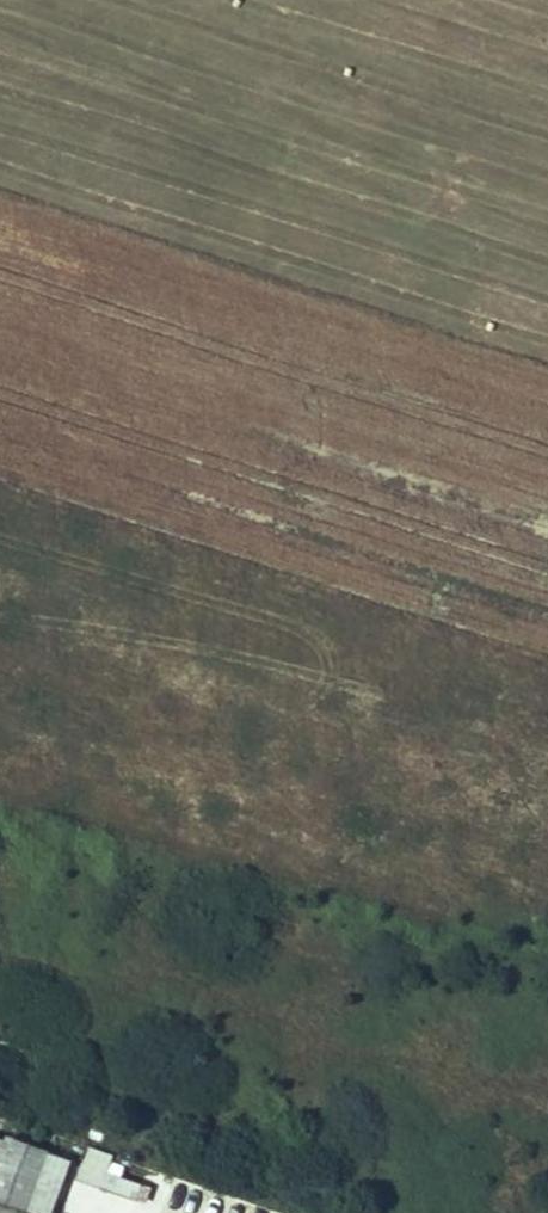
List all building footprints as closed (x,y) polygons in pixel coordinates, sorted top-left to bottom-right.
[(36,1209),(48,1146),(0,1137),(0,1203),(36,1209)] [(107,1174),(112,1153),(85,1146),(75,1185),(143,1202),(148,1184),(107,1174)]
